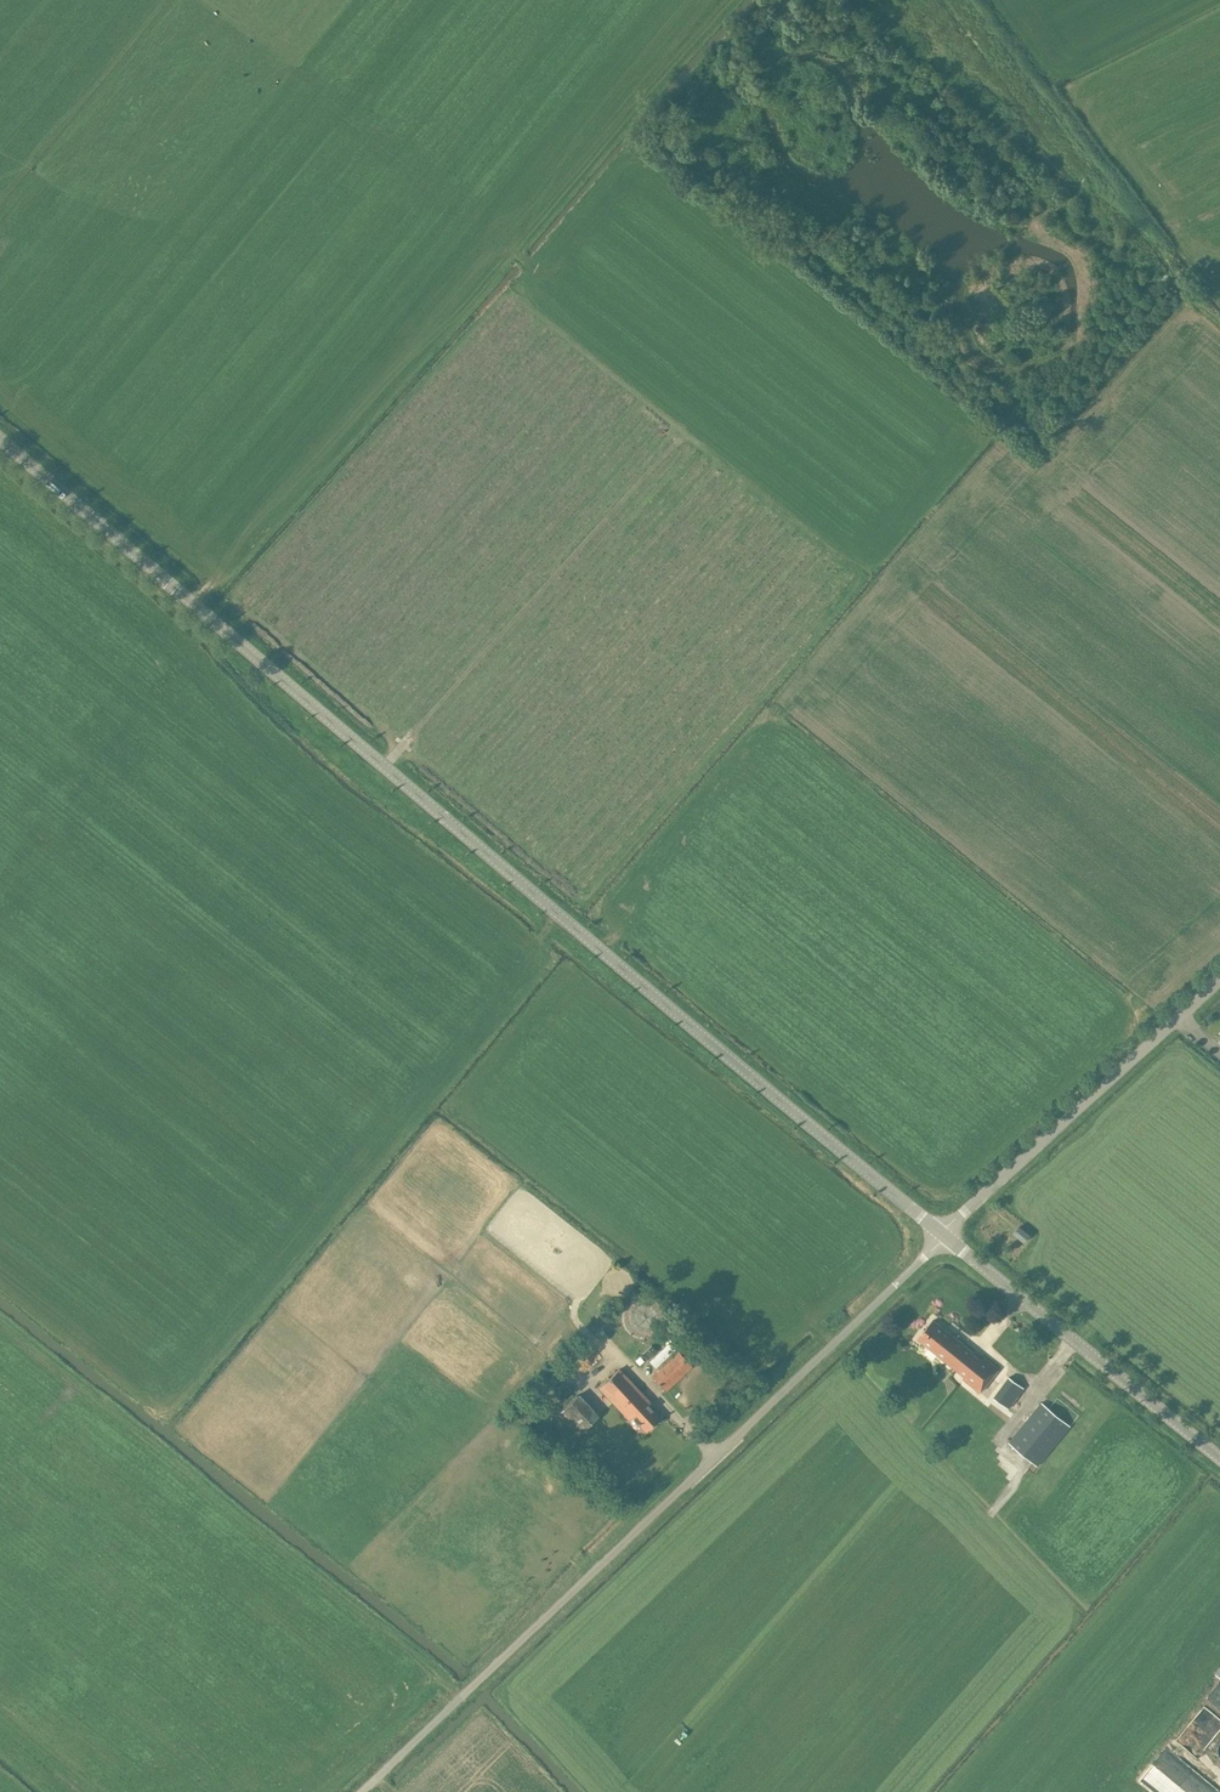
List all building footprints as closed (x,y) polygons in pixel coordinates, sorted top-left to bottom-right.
[(1163,285),(1156,292),(1163,299),(1171,291),(1163,285)] [(1019,1225),(1013,1233),(1025,1242),(1031,1235),(1019,1225)] [(933,1320),(918,1338),(966,1377),(964,1379),(980,1392),(999,1369),(982,1355),(980,1359),(971,1355),(973,1352),(933,1320)] [(652,1344),(642,1353),(648,1359),(657,1350),(652,1344)] [(693,1366),(678,1351),(652,1376),(666,1391),(693,1366)] [(652,1404),(619,1369),(599,1387),(630,1420),(634,1417),(646,1430),(660,1417),(650,1406),(652,1404)] [(1009,1376),(994,1397),(1009,1408),(1024,1388),(1009,1376)] [(766,1382),(761,1387),(764,1390),(769,1386),(766,1382)] [(597,1417),(577,1395),(558,1414),(578,1435),(597,1417)] [(1071,1426),(1041,1401),(1008,1442),(1038,1466),(1071,1426)] [(614,1416),(595,1433),(606,1445),(617,1435),(612,1429),(619,1422),(614,1416)] [(1219,1709),(1219,1683),(1219,1682),(1206,1698),(1219,1709)] [(1139,1783),(1152,1791),(1183,1791),(1161,1776),(1172,1760),(1161,1753),(1139,1783)]
